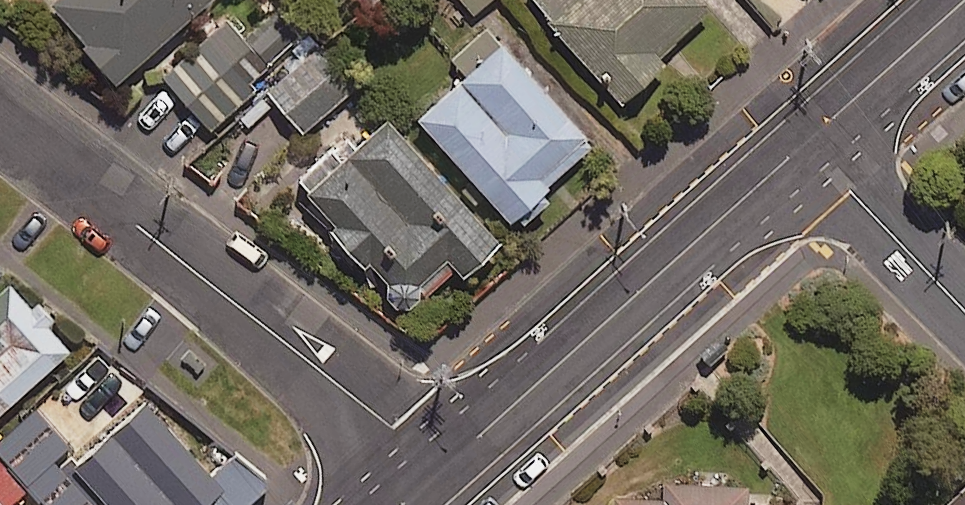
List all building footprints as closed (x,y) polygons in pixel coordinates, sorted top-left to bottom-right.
[(209,0),(61,0),(48,11),(114,87),(211,2),(209,0)] [(477,15),(492,0),(463,0),(477,15)] [(695,0),(531,0),(625,105),(665,69),(657,60),(708,15),(695,0)] [(248,44),(226,20),(172,69),(221,123),(256,92),(250,84),(291,46),(271,23),(248,44)] [(356,89),(320,49),(269,95),(305,135),(356,89)] [(591,149),(502,49),(419,123),(514,229),(546,200),(540,194),(591,149)] [(499,250),(387,125),(343,166),(332,154),(297,185),(337,230),(331,235),(404,317),(452,274),(462,284),(499,250)] [(15,287),(0,301),(0,421),(75,352),(15,287)] [(160,391),(72,474),(100,503),(106,498),(113,504),(254,504),(273,487),(238,451),(215,472),(160,413),(170,403),(160,391)] [(25,422),(0,443),(0,448),(47,501),(66,484),(35,448),(42,441),(25,422)] [(0,457),(0,498),(6,504),(13,504),(30,490),(0,457)] [(747,501),(750,483),(665,479),(663,494),(615,492),(613,504),(800,504),(747,501)] [(955,504),(964,504),(964,496),(955,504)]
